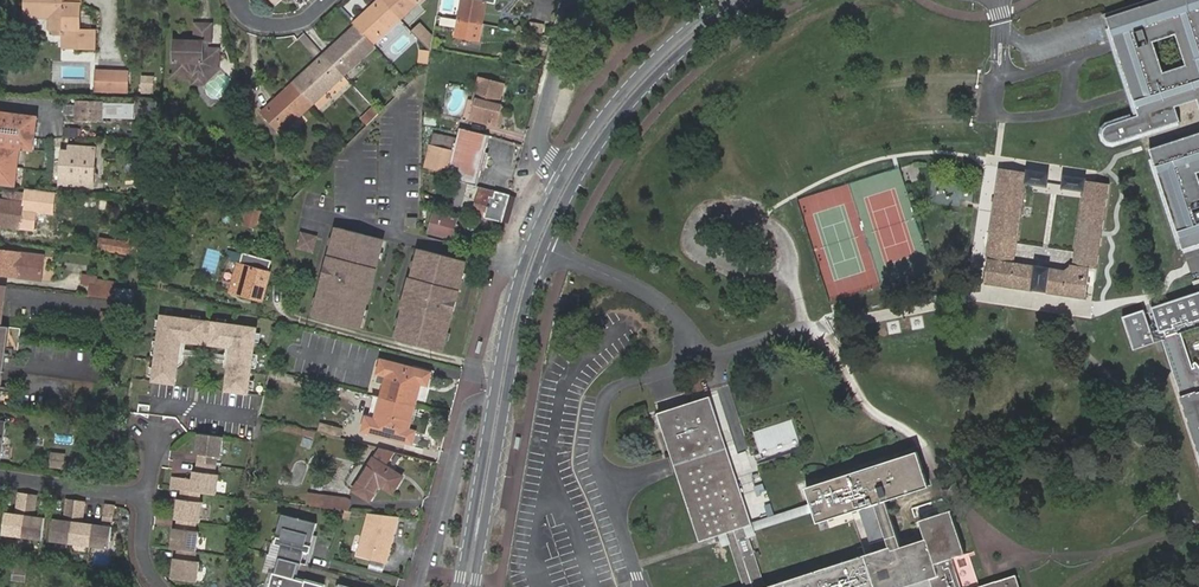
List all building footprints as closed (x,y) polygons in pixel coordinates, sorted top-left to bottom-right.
[(25,18),(50,18),(49,29),(55,35),(65,36),(74,36),(73,50),(94,50),(94,30),(80,29),(81,5),(82,5),(82,0),(25,0),(25,18)] [(401,20),(382,0),(381,0),(376,4),(378,7),(364,19),(362,17),(354,24),(356,27),(373,46),(401,20)] [(401,20),(423,0),(382,0),(401,20)] [(461,19),(484,23),(485,14),(486,8),(487,0),(464,0),(461,19)] [(1115,141),(1122,142),(1183,120),(1178,107),(1198,100),(1198,0),(1166,0),(1110,18),(1119,44),(1135,95),(1141,114),(1111,123),(1106,128),(1105,134),(1106,136),(1109,140),(1115,141)] [(376,4),(362,17),(364,19),(378,7),(376,4)] [(461,19),(445,17),(444,25),(459,27),(461,19)] [(484,23),(461,19),(459,27),(458,35),(482,38),(484,23)] [(419,21),(409,30),(425,47),(434,38),(419,21)] [(195,39),(195,44),(204,44),(209,44),(212,44),(214,25),(195,24),(195,39)] [(344,76),(375,48),(373,46),(356,27),(338,42),(341,46),(327,58),(344,76)] [(74,36),(65,36),(64,50),(73,50),(74,36)] [(338,42),(324,55),(327,58),(341,46),(338,42)] [(195,44),(175,43),(173,76),(190,76),(193,80),(206,80),(215,69),(216,54),(203,54),(204,44),(195,44)] [(208,50),(209,44),(204,44),(203,54),(216,54),(215,69),(206,80),(193,80),(193,86),(205,87),(219,73),(221,51),(208,50)] [(419,51),(417,62),(426,63),(427,52),(419,51)] [(324,55),(311,67),(314,69),(327,58),(324,55)] [(311,105),(344,76),(327,58),(314,69),(311,67),(292,83),(311,105)] [(129,72),(98,71),(98,90),(129,91),(129,72)] [(502,96),(505,81),(481,75),(476,96),(478,97),(474,116),(497,122),(502,103),(500,102),(496,101),(497,94),(502,96)] [(153,77),(142,77),(142,87),(153,87),(153,77)] [(408,84),(403,79),(390,91),(395,97),(408,84)] [(279,134),(311,105),(292,83),(274,99),(277,102),(262,115),(279,134)] [(277,102),(274,99),(260,112),(262,115),(277,102)] [(156,102),(135,101),(135,113),(155,114),(156,102)] [(502,103),(497,122),(502,123),(507,103),(502,103)] [(78,105),(78,122),(102,121),(102,104),(78,105)] [(0,113),(0,146),(20,149),(31,150),(33,138),(34,130),(36,118),(0,113)] [(441,127),(432,152),(430,160),(457,168),(455,177),(477,183),(491,134),(464,127),(463,134),(441,127)] [(1151,149),(1183,248),(1198,243),(1198,133),(1151,149)] [(20,149),(0,146),(0,164),(17,167),(20,149)] [(70,155),(63,154),(60,186),(93,188),(95,151),(75,150),(75,155),(70,155)] [(0,164),(0,186),(14,187),(17,167),(0,164)] [(217,165),(216,173),(229,176),(230,168),(217,165)] [(988,262),(985,282),(1085,297),(1089,269),(1096,270),(1109,185),(1085,181),(1086,179),(1064,176),(1062,188),(1083,191),(1071,268),(1066,271),(1014,264),(1026,184),(1047,187),(1049,174),(1027,171),(1027,173),(999,169),(986,255),(991,256),(990,263),(988,262)] [(472,214),(500,222),(509,192),(480,184),(477,193),(473,210),(472,214)] [(473,210),(477,193),(457,188),(452,205),(473,210)] [(34,230),(35,219),(27,218),(27,216),(22,215),(24,196),(5,193),(4,201),(0,201),(0,226),(34,230)] [(245,206),(240,225),(255,229),(259,210),(245,206)] [(454,239),(460,219),(437,213),(432,233),(454,239)] [(408,217),(408,227),(419,227),(419,216),(408,217)] [(334,282),(320,278),(317,290),(319,291),(312,318),(358,329),(367,290),(370,290),(371,280),(369,280),(380,239),(335,227),(328,257),(325,257),(322,269),(336,273),(334,282)] [(310,252),(314,237),(300,233),(296,248),(310,252)] [(100,239),(99,252),(138,257),(139,249),(133,248),(133,245),(100,239)] [(417,304),(403,300),(400,312),(402,313),(394,340),(439,352),(449,312),(451,312),(453,303),(451,302),(462,262),(418,250),(411,278),(408,278),(405,291),(419,295),(417,304)] [(22,278),(42,281),(45,257),(0,251),(0,275),(17,278),(18,271),(23,272),(22,278)] [(237,293),(261,301),(269,272),(267,271),(270,263),(243,255),(240,265),(237,265),(230,285),(239,288),(237,293)] [(322,269),(320,278),(334,282),(336,273),(322,269)] [(239,288),(230,285),(228,291),(237,293),(239,288)] [(89,286),(88,296),(93,297),(111,299),(113,289),(89,286)] [(131,301),(132,288),(114,286),(113,300),(131,301)] [(405,291),(403,300),(417,304),(419,295),(405,291)] [(1151,307),(1158,329),(1151,332),(1143,310),(1122,317),(1133,350),(1155,343),(1154,340),(1163,336),(1198,448),(1198,363),(1197,360),(1197,358),(1196,358),(1194,357),(1191,357),(1195,368),(1193,368),(1181,331),(1198,325),(1198,292),(1151,307)] [(184,344),(224,349),(230,344),(233,350),(228,353),(226,366),(231,371),(226,375),(223,392),(246,395),(255,330),(233,327),(158,317),(150,383),(173,386),(175,369),(171,362),(177,359),(178,346),(174,341),(180,338),(184,344)] [(181,365),(184,344),(180,338),(174,341),(178,346),(177,359),(171,362),(175,369),(181,365)] [(230,344),(224,349),(221,370),(225,375),(226,375),(231,371),(226,366),(228,353),(233,350),(230,344)] [(386,376),(380,398),(413,407),(419,383),(426,385),(429,373),(381,360),(378,374),(386,376)] [(745,526),(751,524),(710,397),(657,414),(674,466),(699,541),(718,535),(725,533),(729,544),(743,586),(765,586),(745,526)] [(413,407),(380,398),(374,420),(366,418),(362,431),(410,444),(413,432),(408,430),(413,407)] [(791,419),(753,432),(760,453),(799,441),(791,419)] [(222,439),(196,437),(193,457),(197,457),(196,465),(214,468),(215,460),(220,460),(222,439)] [(392,450),(378,446),(350,489),(368,500),(378,485),(390,493),(401,475),(383,464),(379,461),(382,457),(385,459),(392,450)] [(53,452),(51,467),(63,468),(65,454),(53,452)] [(872,553),(767,586),(893,586),(893,584),(910,579),(927,573),(932,586),(961,586),(952,559),(966,554),(952,510),(919,520),(925,540),(900,549),(884,501),(928,487),(917,453),(806,489),(817,523),(858,510),(872,553)] [(198,495),(215,497),(218,477),(214,477),(214,468),(196,465),(195,475),(191,475),(189,494),(198,495)] [(195,525),(200,525),(201,505),(197,504),(198,495),(189,494),(181,492),(180,502),(176,501),(174,522),(177,522),(195,525)] [(304,494),(302,505),(321,507),(322,495),(304,494)] [(3,537),(22,539),(27,496),(20,495),(18,512),(22,513),(21,517),(5,515),(3,537)] [(322,495),(321,507),(338,510),(342,510),(344,498),(322,495)] [(27,496),(22,539),(42,541),(44,519),(30,518),(31,514),(36,514),(38,497),(27,496)] [(52,543),(71,545),(77,503),(68,501),(66,518),(69,519),(69,524),(56,521),(52,543)] [(71,545),(90,548),(93,526),(78,524),(78,520),(84,520),(85,504),(77,503),(71,545)] [(754,529),(809,513),(806,504),(770,515),(771,516),(752,521),(754,529)] [(114,524),(116,508),(115,508),(106,507),(104,523),(114,524)] [(397,517),(368,513),(366,520),(394,528),(397,517)] [(320,525),(285,516),(280,535),(287,536),(285,541),(279,539),(277,546),(283,548),(280,559),(302,565),(305,554),(311,555),(313,548),(307,546),(308,542),(315,544),(320,525)] [(366,520),(357,555),(384,562),(390,541),(388,540),(389,537),(391,538),(394,528),(366,520)] [(173,531),(171,551),(178,552),(196,555),(198,534),(194,534),(195,525),(177,522),(176,531),(173,531)] [(93,526),(90,548),(110,550),(112,529),(93,526)] [(725,533),(718,535),(719,538),(722,547),(729,544),(725,533)] [(195,564),(196,555),(178,552),(177,562),(174,561),(172,581),(197,583),(200,564),(195,564)] [(302,565),(279,559),(275,574),(297,580),(302,565)] [(929,579),(927,573),(910,579),(893,584),(893,586),(904,586),(929,579)] [(297,580),(275,574),(271,586),(324,586),(306,581),(305,583),(297,580)] [(1015,575),(979,586),(1019,586),(1015,575)]
